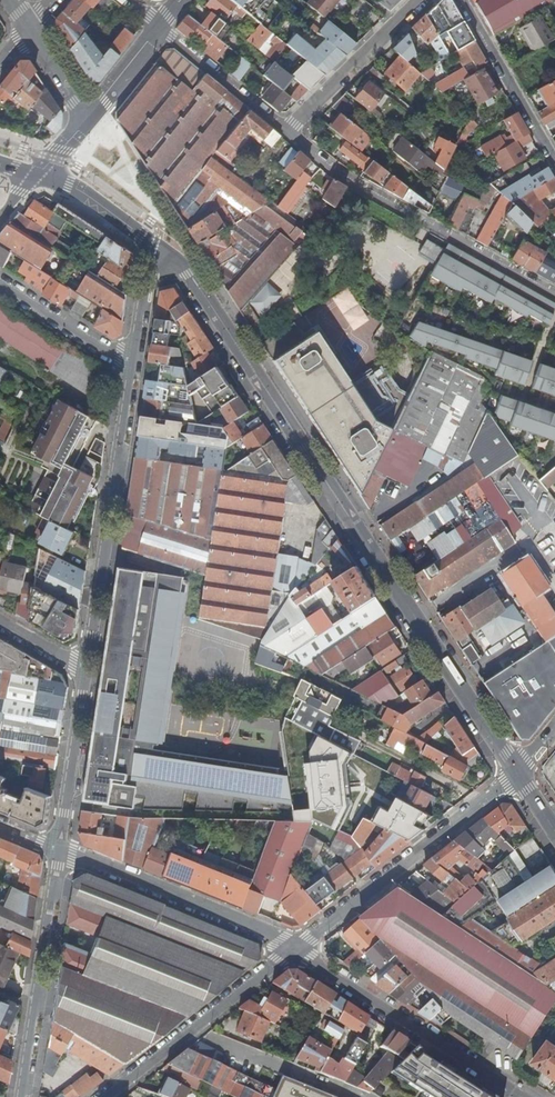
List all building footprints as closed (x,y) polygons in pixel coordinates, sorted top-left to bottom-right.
[(81,17),(90,6),(84,0),(73,0),(57,19),(55,28),(69,49),(83,33),(85,31),(76,23),(81,17)] [(99,0),(84,0),(90,6),(93,8),(99,0)] [(227,18),(229,15),(235,9),(238,15),(242,19),(247,13),(230,0),(211,0),(207,5),(225,20),(227,18)] [(247,13),(250,16),(251,16),(257,21),(261,25),(268,30),(286,9),(275,0),(230,0),(247,13)] [(307,4),(311,7),(311,8),(325,19),(340,0),(310,0),(307,4)] [(378,2),(390,11),(402,0),(379,0),(378,2)] [(446,49),(449,55),(455,52),(475,41),(452,0),(441,0),(426,15),(436,33),(446,49)] [(554,0),(473,0),(493,35),(554,0)] [(221,40),(231,28),(212,13),(201,25),(221,40)] [(187,14),(176,29),(192,42),(194,39),(190,36),(193,32),(209,45),(204,51),(217,62),(222,55),(229,47),(221,40),(201,25),(187,14)] [(426,43),(436,33),(426,15),(407,33),(413,50),(424,41),(426,43)] [(255,24),(257,21),(251,16),(248,19),(255,24)] [(518,28),(532,52),(553,40),(539,16),(518,28)] [(90,25),(81,17),(76,23),(85,31),(90,25)] [(312,25),(310,28),(325,40),(345,55),(356,44),(328,22),(320,31),(312,25)] [(95,48),(83,33),(69,49),(80,65),(90,81),(102,76),(132,39),(138,32),(129,24),(125,28),(126,28),(109,48),(104,44),(103,44),(101,42),(98,44),(95,48)] [(261,25),(255,32),(253,35),(247,41),(259,50),(272,34),(268,30),(261,25)] [(414,58),(416,56),(413,50),(407,33),(391,48),(400,56),(407,62),(413,56),(414,58)] [(274,62),(287,45),(275,36),(272,34),(259,50),(266,56),(274,62)] [(307,49),(300,56),(324,75),(345,55),(325,40),(312,53),(307,49)] [(476,68),(487,62),(475,41),(455,52),(463,66),(472,61),(476,68)] [(209,238),(208,236),(196,243),(240,311),(248,302),(310,234),(298,221),(232,172),(236,166),(216,151),(224,140),(249,109),(175,49),(166,49),(116,112),(116,121),(124,134),(186,229),(214,211),(224,226),(226,228),(209,238)] [(434,56),(438,62),(449,55),(446,49),(434,56)] [(294,74),(292,77),(309,90),(324,75),(300,56),(293,50),(281,64),(294,74)] [(405,91),(420,74),(418,72),(407,62),(400,56),(384,74),(405,91)] [(231,74),(240,81),(252,66),(252,65),(244,58),(239,64),(231,74)] [(17,94),(35,72),(32,67),(28,62),(20,61),(0,85),(0,87),(9,94),(12,90),(17,94)] [(384,75),(373,66),(367,72),(379,82),(384,75)] [(498,93),(484,68),(469,76),(463,79),(478,104),(498,93)] [(460,69),(436,84),(433,86),(441,92),(463,79),(469,76),(465,70),(460,69)] [(431,76),(424,71),(420,74),(427,80),(429,78),(431,76)] [(17,105),(26,112),(30,108),(32,105),(42,92),(37,87),(42,83),(35,72),(17,94),(13,98),(19,103),(17,105)] [(292,77),(282,90),(290,97),(296,102),(309,90),(292,77)] [(547,106),(554,102),(554,79),(537,89),(547,106)] [(361,91),(354,85),(346,92),(379,118),(381,115),(372,108),(384,94),(368,81),(361,91)] [(274,85),(262,99),(278,112),(290,97),(282,90),(274,85)] [(9,94),(0,87),(0,101),(2,103),(9,94)] [(32,105),(42,114),(50,121),(59,109),(51,97),(46,88),(42,92),(32,105)] [(352,105),(342,96),(331,107),(339,113),(342,116),(352,105)] [(547,106),(537,112),(547,129),(554,124),(554,102),(547,106)] [(26,112),(17,105),(16,105),(12,111),(21,118),(26,112)] [(42,114),(32,105),(30,108),(41,117),(42,114)] [(61,127),(62,113),(59,109),(50,121),(46,125),(56,133),(61,127)] [(272,147),(281,136),(249,109),(224,140),(233,148),(249,128),(272,147)] [(339,113),(328,126),(349,142),(359,129),(342,116),(339,113)] [(479,146),(486,158),(494,153),(528,133),(516,113),(504,120),(511,134),(502,140),(500,135),(479,146)] [(381,115),(379,118),(387,125),(389,122),(381,115)] [(472,115),(469,117),(460,135),(465,138),(477,125),(472,115)] [(322,128),(312,140),(319,146),(329,133),(322,128)] [(532,141),(528,133),(494,153),(503,170),(525,158),(519,148),(532,141)] [(427,164),(433,169),(437,165),(435,163),(403,138),(393,151),(420,173),(427,164)] [(441,150),(435,163),(437,165),(443,169),(454,147),(455,146),(456,143),(450,138),(448,142),(446,141),(439,138),(435,147),(441,150)] [(463,144),(458,139),(456,143),(455,146),(454,147),(456,148),(463,144)] [(350,158),(365,170),(372,160),(368,157),(367,159),(346,142),(340,150),(346,154),(350,158)] [(530,155),(532,159),(540,154),(536,148),(533,150),(535,152),(530,155)] [(297,175),(310,159),(299,151),(283,170),(295,179),(298,176),(297,175)] [(364,172),(379,183),(388,172),(372,160),(365,170),(364,172)] [(437,165),(433,169),(440,173),(443,169),(437,165)] [(444,168),(442,173),(450,176),(452,171),(444,168)] [(509,191),(502,195),(511,203),(553,177),(548,168),(531,178),(509,191)] [(379,183),(382,185),(390,174),(388,172),(379,183)] [(382,185),(384,187),(392,176),(390,174),(382,185)] [(507,188),(509,191),(531,178),(529,175),(507,188)] [(392,176),(384,187),(383,188),(401,198),(408,188),(392,176)] [(438,219),(446,204),(449,197),(458,202),(456,208),(448,224),(468,235),(469,231),(467,230),(473,216),(471,215),(464,212),(468,206),(474,208),(475,208),(484,212),(496,190),(489,184),(482,192),(450,178),(447,176),(439,192),(431,205),(427,213),(438,219)] [(507,188),(501,177),(489,184),(496,190),(502,195),(509,191),(507,188)] [(548,213),(549,213),(538,199),(548,194),(554,190),(554,192),(554,181),(553,177),(511,203),(531,223),(542,233),(542,234),(552,228),(544,219),(548,213)] [(330,185),(326,183),(324,181),(320,187),(326,191),(322,199),(333,207),(346,186),(333,179),(330,185)] [(408,188),(401,198),(427,213),(431,205),(408,188)] [(502,195),(476,240),(487,246),(503,217),(511,203),(502,195)] [(446,204),(456,208),(458,202),(449,197),(446,204)] [(37,200),(26,216),(45,228),(53,215),(57,217),(58,214),(55,212),(37,200)] [(503,217),(525,234),(527,230),(531,223),(511,203),(503,217)] [(61,204),(55,212),(58,214),(104,244),(100,251),(111,258),(129,270),(132,271),(134,260),(135,253),(116,241),(103,232),(61,205),(62,204),(61,204)] [(471,215),(474,208),(468,206),(464,212),(471,215)] [(191,237),(196,243),(208,236),(224,226),(214,211),(186,229),(191,237)] [(58,240),(60,238),(50,231),(47,229),(45,228),(26,216),(21,213),(17,217),(13,222),(76,262),(81,254),(58,240)] [(117,287),(98,276),(76,262),(13,222),(0,237),(0,244),(9,249),(28,261),(54,277),(75,290),(81,294),(92,301),(106,309),(124,320),(126,306),(128,295),(117,287)] [(527,230),(539,238),(542,233),(531,223),(527,230)] [(226,228),(224,226),(208,236),(209,238),(226,228)] [(432,261),(440,248),(424,239),(416,252),(432,261)] [(533,247),(522,240),(511,259),(522,266),(533,247)] [(447,242),(429,275),(458,291),(461,287),(489,303),(492,298),(524,316),(526,313),(546,324),(554,308),(554,303),(540,295),(537,293),(477,259),(447,242)] [(548,256),(554,246),(552,243),(545,254),(548,256)] [(9,249),(0,244),(0,265),(9,249)] [(545,254),(533,247),(522,266),(535,273),(544,257),(545,254)] [(90,249),(87,254),(94,259),(98,254),(90,249)] [(544,257),(535,273),(553,283),(554,278),(554,270),(550,268),(553,262),(544,257)] [(117,287),(129,270),(111,258),(98,276),(117,287)] [(30,275),(26,282),(44,293),(54,277),(28,261),(22,271),(30,275)] [(73,294),(75,290),(54,277),(44,293),(59,303),(63,305),(70,292),(73,294)] [(361,336),(376,328),(351,286),(331,297),(351,332),(357,329),(361,336)] [(170,312),(173,310),(185,302),(183,299),(176,288),(162,291),(160,304),(158,319),(178,321),(175,317),(169,317),(170,312)] [(83,318),(92,301),(81,294),(71,311),(83,318)] [(178,321),(180,320),(191,312),(188,306),(185,302),(173,310),(175,317),(178,321)] [(270,337),(248,302),(240,311),(256,336),(359,494),(410,394),(398,388),(382,363),(350,384),(315,331),(304,338),(293,321),(270,337)] [(93,396),(108,373),(0,305),(0,337),(93,396)] [(106,309),(97,327),(114,338),(121,334),(124,320),(106,309)] [(183,324),(193,341),(205,333),(199,323),(191,312),(180,320),(183,324)] [(532,362),(417,323),(409,338),(423,347),(425,343),(464,356),(463,359),(496,370),(494,376),(523,386),(532,362)] [(177,328),(157,325),(156,334),(154,344),(174,347),(177,328)] [(194,351),(195,350),(202,346),(206,354),(209,352),(215,348),(210,341),(205,333),(193,341),(189,343),(194,351)] [(177,355),(183,356),(181,348),(174,347),(154,344),(153,352),(151,362),(163,364),(171,365),(173,355),(177,355)] [(202,346),(195,350),(200,358),(206,354),(202,346)] [(193,363),(203,377),(218,367),(209,352),(206,354),(200,358),(193,363)] [(368,508),(384,478),(381,476),(382,474),(385,475),(408,486),(414,475),(420,462),(433,468),(444,478),(460,465),(465,455),(487,409),(488,408),(487,408),(479,404),(481,399),(489,385),(491,381),(483,377),(442,358),(434,354),(430,352),(410,394),(359,494),(368,508)] [(171,365),(163,364),(161,382),(189,386),(188,381),(188,379),(185,367),(171,365)] [(539,364),(531,389),(554,397),(554,369),(539,364)] [(0,365),(0,381),(2,382),(9,370),(0,365)] [(105,387),(113,389),(115,381),(106,380),(105,387)] [(160,381),(149,380),(147,389),(146,398),(166,401),(168,393),(174,394),(172,402),(193,405),(191,393),(189,386),(161,382),(160,381)] [(249,412),(239,396),(222,408),(232,423),(240,417),(249,412)] [(500,396),(494,413),(500,420),(509,423),(508,426),(554,442),(554,414),(500,396)] [(229,435),(224,428),(211,426),(197,424),(196,424),(193,405),(172,402),(166,401),(146,398),(143,416),(140,436),(202,445),(208,446),(227,448),(229,435)] [(75,466),(98,421),(60,399),(49,422),(38,416),(31,429),(42,434),(33,453),(46,459),(45,461),(93,483),(96,477),(75,466)] [(9,404),(0,419),(9,423),(15,427),(22,411),(9,404)] [(465,455),(472,465),(474,464),(477,467),(481,465),(488,476),(489,475),(507,463),(518,456),(487,409),(465,455)] [(245,425),(240,417),(232,423),(224,428),(229,435),(227,448),(242,438),(264,424),(259,416),(245,425)] [(211,426),(208,417),(197,424),(211,426)] [(9,423),(1,440),(7,444),(7,443),(15,427),(9,423)] [(242,438),(253,454),(274,439),(271,434),(264,424),(242,438)] [(202,448),(202,445),(140,436),(139,445),(137,457),(160,460),(162,447),(171,449),(170,453),(197,457),(199,447),(202,448)] [(298,586),(299,557),(279,553),(287,501),(308,505),(314,501),(287,459),(274,439),(253,454),(228,470),(224,470),(213,541),(208,575),(203,608),(201,619),(265,639),(291,595),(292,593),(298,587),(298,586)] [(208,446),(204,467),(224,470),(227,448),(208,446)] [(213,541),(224,470),(204,467),(160,460),(137,457),(133,480),(128,514),(149,521),(213,541)] [(89,489),(93,483),(45,461),(42,466),(49,470),(28,509),(53,521),(69,530),(77,515),(78,516),(91,490),(89,489)] [(436,485),(444,478),(433,468),(420,462),(414,475),(436,485)] [(472,465),(380,526),(389,540),(476,483),(488,476),(481,465),(477,467),(474,464),(472,465)] [(554,479),(554,466),(538,480),(545,488),(554,479)] [(500,519),(511,535),(523,527),(489,475),(488,476),(476,483),(499,519),(500,519)] [(140,553),(149,521),(128,514),(125,531),(123,547),(140,553)] [(314,533),(317,536),(331,548),(339,539),(326,519),(314,533)] [(423,569),(412,576),(418,584),(427,598),(514,541),(511,535),(500,519),(499,519),(477,533),(434,562),(423,569)] [(425,548),(434,562),(477,533),(468,520),(425,548)] [(53,521),(47,533),(46,535),(44,539),(42,542),(64,554),(75,533),(69,530),(53,521)] [(213,541),(149,521),(140,553),(208,575),(213,541)] [(299,557),(298,586),(318,563),(324,557),(331,548),(317,536),(299,557)] [(330,562),(344,546),(339,539),(331,548),(324,557),(330,562)] [(40,548),(40,549),(39,552),(37,570),(35,583),(80,607),(82,592),(86,571),(40,548)] [(500,574),(520,605),(539,592),(547,587),(527,556),(500,574)] [(324,569),(330,562),(324,557),(318,563),(324,569)] [(4,561),(0,577),(0,588),(23,594),(24,583),(27,567),(4,561)] [(185,577),(165,574),(166,572),(129,561),(128,569),(120,566),(117,586),(115,602),(91,755),(84,801),(135,809),(137,798),(146,800),(143,809),(182,810),(187,794),(200,795),(195,810),(232,811),(235,801),(248,803),(246,811),(277,812),(278,807),(293,810),(287,768),(283,768),(283,767),(156,749),(157,745),(161,745),(185,577)] [(346,601),(353,612),(359,608),(377,596),(370,586),(357,566),(334,581),(333,581),(344,598),(341,600),(343,603),(346,601)] [(325,576),(330,584),(333,581),(334,581),(329,573),(325,576)] [(325,576),(322,578),(327,586),(330,584),(325,576)] [(302,591),(298,587),(292,593),(291,595),(298,605),(299,604),(315,594),(327,586),(322,578),(302,591)] [(344,598),(333,581),(330,584),(327,586),(334,596),(332,602),(343,619),(353,612),(346,601),(343,603),(341,600),(344,598)] [(35,585),(24,583),(23,594),(22,597),(22,603),(19,602),(17,613),(29,620),(34,587),(35,585)] [(35,583),(35,585),(34,587),(80,609),(80,607),(35,583)] [(315,594),(324,607),(332,602),(334,596),(327,586),(315,594)] [(67,643),(76,638),(77,629),(80,609),(34,587),(29,620),(67,643)] [(22,597),(23,594),(0,588),(0,591),(22,597)] [(451,611),(440,618),(455,640),(464,634),(478,625),(490,644),(523,623),(511,604),(502,610),(489,590),(452,613),(451,611)] [(520,605),(544,641),(554,634),(554,616),(539,592),(520,605)] [(308,617),(324,607),(315,594),(299,604),(308,617)] [(343,619),(332,602),(324,607),(308,617),(299,604),(298,605),(291,595),(265,639),(263,644),(286,656),(301,646),(317,636),(343,619)] [(369,624),(387,612),(382,604),(377,596),(359,608),(353,612),(343,619),(317,636),(301,646),(286,656),(306,665),(369,624)] [(392,620),(387,612),(369,624),(306,665),(323,674),(363,648),(370,644),(396,626),(392,620)] [(392,640),(402,634),(396,626),(370,644),(374,651),(383,664),(401,653),(392,640)] [(470,643),(464,634),(455,640),(460,649),(470,643)] [(544,641),(482,682),(520,739),(527,740),(554,705),(554,634),(544,641)] [(0,639),(0,698),(8,699),(18,649),(0,639)] [(480,658),(470,643),(460,649),(470,664),(480,658)] [(382,720),(390,707),(385,704),(353,688),(323,674),(306,665),(286,656),(263,644),(257,662),(303,678),(296,695),(334,716),(342,699),(382,720)] [(363,648),(364,649),(368,655),(374,651),(370,644),(363,648)] [(3,726),(16,728),(15,735),(26,737),(27,730),(45,733),(44,739),(60,742),(68,685),(62,674),(46,666),(38,661),(18,649),(8,699),(0,698),(0,739),(3,726)] [(370,659),(368,655),(364,649),(345,661),(351,671),(370,659)] [(407,658),(405,654),(383,668),(387,673),(407,658)] [(417,679),(419,682),(422,680),(429,676),(426,672),(416,678),(407,665),(391,676),(401,690),(417,679)] [(399,695),(381,669),(353,688),(385,704),(394,698),(399,695)] [(433,695),(422,680),(419,682),(399,695),(394,698),(398,704),(392,708),(404,714),(433,695)] [(411,723),(445,701),(439,691),(433,695),(404,714),(392,708),(390,707),(382,720),(395,727),(426,743),(442,729),(437,724),(425,733),(411,723)] [(341,730),(346,722),(334,716),(296,695),(287,717),(335,743),(341,730)] [(398,704),(394,698),(385,704),(390,707),(392,708),(398,704)] [(448,749),(445,753),(464,763),(478,753),(465,732),(455,716),(445,725),(458,746),(451,753),(448,749)] [(302,821),(309,821),(298,741),(384,786),(387,781),(402,789),(406,781),(395,775),(385,770),(356,754),(335,743),(287,717),(283,730),(293,810),(294,820),(295,821),(296,821),(302,821)] [(58,754),(59,748),(60,742),(44,739),(45,733),(27,730),(26,737),(15,735),(16,728),(3,726),(0,739),(0,745),(58,754)] [(395,727),(386,744),(411,757),(413,753),(424,759),(426,755),(443,764),(446,766),(444,769),(443,770),(460,780),(468,765),(464,763),(445,753),(426,743),(395,727)] [(341,730),(335,743),(356,754),(362,744),(363,741),(341,730)] [(391,759),(362,744),(356,754),(385,770),(389,761),(391,759)] [(55,769),(58,754),(0,745),(0,759),(10,760),(22,762),(21,766),(24,767),(23,774),(33,776),(31,785),(43,787),(46,767),(55,769)] [(469,766),(481,757),(478,753),(464,763),(468,765),(469,766)] [(389,761),(385,770),(395,775),(400,767),(389,761)] [(414,774),(400,767),(395,775),(406,781),(414,785),(420,788),(426,776),(416,771),(414,774)] [(345,824),(341,830),(352,835),(352,836),(365,817),(376,823),(388,828),(410,840),(426,828),(420,820),(391,806),(389,808),(322,773),(316,785),(322,788),(316,801),(350,819),(346,825),(345,824)] [(7,778),(3,776),(0,775),(0,809),(16,815),(40,825),(47,821),(51,796),(29,787),(24,798),(7,791),(9,789),(3,786),(7,778)] [(424,810),(432,795),(420,788),(414,785),(405,801),(424,810)] [(515,833),(526,826),(522,820),(512,804),(504,803),(484,818),(492,827),(500,821),(505,828),(507,827),(510,825),(514,831),(515,833)] [(124,860),(129,817),(119,816),(115,836),(104,834),(105,826),(100,825),(102,813),(83,811),(79,832),(86,844),(103,851),(124,860)] [(206,851),(203,849),(189,844),(186,852),(175,848),(172,856),(153,848),(164,818),(129,817),(124,860),(148,869),(242,908),(243,907),(256,871),(254,870),(206,851)] [(362,844),(376,823),(365,817),(352,836),(363,849),(365,846),(364,844),(362,844)] [(491,836),(510,855),(515,850),(515,849),(492,827),(484,818),(479,823),(472,828),(456,841),(474,855),(490,839),(489,838),(491,836)] [(308,833),(313,821),(309,821),(302,821),(296,821),(295,821),(294,820),(276,819),(259,863),(256,871),(243,907),(256,913),(263,894),(281,901),(301,924),(310,918),(321,909),(292,874),(303,847),(308,833)] [(373,862),(376,866),(398,849),(410,840),(388,828),(366,854),(373,862)] [(340,830),(337,836),(349,842),(352,843),(360,850),(354,854),(353,852),(352,853),(350,854),(352,856),(346,860),(357,874),(373,862),(366,854),(363,849),(352,836),(352,835),(341,830),(340,830)] [(308,833),(303,847),(315,863),(323,842),(308,833)] [(354,854),(360,850),(352,843),(349,842),(337,836),(331,850),(343,862),(346,860),(352,856),(350,854),(352,853),(353,852),(354,854)] [(531,838),(517,846),(523,856),(537,848),(531,838)] [(12,862),(18,846),(0,839),(0,857),(12,862)] [(458,856),(468,865),(475,856),(474,855),(456,841),(446,849),(434,858),(444,867),(457,857),(458,856)] [(21,873),(17,889),(36,898),(42,862),(37,854),(24,849),(18,846),(12,862),(9,869),(21,873)] [(510,855),(527,881),(534,876),(516,848),(515,849),(515,850),(510,855)] [(444,914),(461,926),(527,881),(510,855),(498,866),(493,870),(491,871),(484,878),(481,881),(471,890),(457,902),(449,910),(444,914)] [(484,855),(480,860),(487,866),(493,870),(498,866),(484,855)] [(477,872),(480,874),(486,867),(487,866),(480,860),(475,856),(468,865),(477,872)] [(459,859),(457,857),(444,867),(446,869),(459,859)] [(445,880),(451,885),(454,887),(460,880),(458,879),(453,875),(446,869),(444,867),(434,858),(426,864),(444,880),(445,880)] [(334,870),(325,876),(336,890),(352,878),(341,864),(337,868),(335,865),(332,867),(334,870)] [(544,966),(513,946),(531,935),(533,937),(538,935),(536,932),(554,919),(554,869),(552,865),(534,876),(527,881),(461,926),(549,984),(554,981),(554,959),(544,966)] [(480,874),(484,878),(491,871),(486,867),(480,874)] [(464,879),(460,876),(458,879),(460,880),(463,883),(471,890),(481,881),(484,878),(480,874),(477,872),(476,876),(472,872),(464,879)] [(90,954),(63,943),(56,988),(51,1020),(73,1033),(89,1043),(124,1064),(260,958),(259,945),(85,874),(72,880),(66,923),(97,936),(90,954)] [(320,902),(336,890),(325,876),(317,882),(315,879),(312,882),(314,884),(309,888),(320,902)] [(450,897),(463,883),(460,880),(454,887),(451,885),(444,893),(450,897)] [(431,896),(449,910),(457,902),(450,897),(444,893),(438,888),(430,881),(413,894),(423,901),(431,896)] [(463,883),(450,897),(457,902),(471,890),(463,883)] [(33,920),(35,907),(36,898),(17,889),(12,887),(10,886),(4,900),(1,899),(0,901),(0,905),(4,906),(33,920)] [(517,1059),(554,1001),(554,988),(549,984),(461,926),(444,915),(423,901),(401,887),(362,917),(382,939),(397,955),(413,973),(421,981),(422,983),(424,985),(429,990),(434,996),(435,997),(452,1015),(517,1059)] [(12,932),(30,941),(31,928),(33,920),(4,906),(0,905),(0,927),(12,932)] [(361,950),(346,964),(351,967),(362,957),(367,953),(380,941),(361,920),(343,935),(349,941),(352,945),(354,947),(356,944),(361,950)] [(3,942),(2,945),(20,953),(27,956),(28,950),(30,941),(12,932),(7,944),(3,942)] [(391,950),(389,952),(386,955),(382,951),(379,947),(384,943),(381,940),(380,941),(367,953),(382,969),(396,956),(391,950)] [(3,989),(20,953),(2,945),(0,944),(0,987),(3,989)] [(373,965),(379,971),(382,969),(367,953),(362,957),(369,964),(371,962),(373,965)] [(373,965),(363,975),(370,979),(379,971),(373,965)] [(398,966),(378,984),(383,988),(391,993),(409,977),(398,966)] [(279,978),(272,984),(304,1002),(315,983),(304,976),(296,971),(288,971),(279,978)] [(412,989),(421,981),(413,973),(409,977),(391,993),(407,1003),(413,997),(409,992),(412,989)] [(414,991),(419,986),(422,983),(421,981),(412,989),(414,991)] [(323,1014),(334,995),(328,991),(315,983),(304,1002),(323,1014)] [(419,996),(427,1005),(433,1000),(426,993),(429,990),(424,985),(421,987),(419,986),(414,991),(419,996)] [(414,991),(412,989),(409,992),(413,997),(407,1003),(410,1004),(419,996),(414,991)] [(426,993),(433,1000),(435,997),(434,996),(429,990),(426,993)] [(259,1009),(248,1002),(238,1010),(243,1012),(268,1022),(276,1026),(281,1028),(293,1006),(271,993),(262,1011),(259,1009)] [(452,1016),(435,997),(433,1000),(427,1005),(420,1011),(433,1019),(442,1025),(452,1016)] [(339,998),(328,1016),(337,1022),(346,1003),(339,998)] [(6,1030),(18,1005),(7,1000),(6,1003),(0,1001),(0,1027),(6,1030)] [(356,1027),(353,1031),(359,1035),(369,1017),(357,1010),(346,1003),(337,1022),(349,1029),(350,1026),(353,1027),(354,1025),(356,1027)] [(260,1042),(268,1022),(243,1012),(236,1032),(260,1042)] [(367,1040),(377,1023),(369,1017),(359,1035),(367,1040)] [(66,1045),(70,1038),(73,1033),(51,1020),(43,1071),(52,1077),(58,1066),(55,1064),(66,1045)] [(343,1032),(325,1021),(321,1029),(324,1031),(323,1031),(328,1034),(325,1039),(333,1043),(335,1039),(338,1040),(343,1032)] [(401,1052),(410,1044),(409,1043),(398,1036),(392,1032),(380,1047),(382,1049),(386,1050),(396,1058),(401,1052)] [(74,1041),(71,1047),(70,1049),(82,1056),(89,1043),(73,1033),(70,1038),(74,1041)] [(70,1038),(66,1045),(71,1047),(74,1041),(70,1038)] [(330,1053),(307,1039),(292,1063),(298,1065),(300,1062),(314,1067),(312,1071),(319,1073),(330,1053)] [(336,1056),(330,1053),(319,1073),(324,1076),(332,1079),(345,1084),(352,1072),(366,1046),(355,1039),(338,1069),(331,1064),(336,1056)] [(549,1040),(534,1063),(554,1077),(554,1044),(549,1040)] [(82,1056),(100,1067),(105,1070),(107,1072),(100,1077),(97,1073),(90,1078),(87,1073),(56,1096),(82,1096),(85,1094),(103,1080),(124,1064),(89,1043),(82,1056)] [(199,1044),(195,1053),(212,1061),(216,1052),(199,1044)] [(417,1048),(408,1057),(403,1062),(400,1064),(390,1074),(425,1096),(494,1096),(417,1048)] [(236,1071),(212,1061),(195,1053),(187,1049),(177,1057),(167,1065),(172,1068),(201,1081),(208,1085),(228,1095),(233,1096),(263,1096),(264,1096),(260,1095),(231,1081),(236,1071)] [(401,1052),(396,1058),(403,1062),(408,1057),(401,1052)] [(8,1082),(11,1060),(0,1054),(0,1079),(8,1082)] [(365,1080),(352,1072),(345,1084),(369,1094),(390,1074),(400,1064),(390,1056),(387,1059),(384,1058),(365,1080)] [(105,1070),(100,1067),(96,1073),(97,1073),(100,1077),(107,1072),(105,1070)] [(197,1090),(201,1081),(172,1068),(170,1072),(176,1074),(174,1079),(197,1090)] [(265,1085),(236,1071),(231,1081),(260,1095),(265,1085)] [(282,1077),(276,1090),(273,1096),(333,1096),(282,1077)] [(190,1090),(167,1078),(161,1096),(165,1096),(187,1096),(190,1090)] [(206,1090),(204,1094),(210,1096),(218,1096),(219,1096),(220,1096),(227,1096),(228,1095),(208,1085),(206,1090)] [(265,1085),(260,1095),(264,1096),(273,1096),(276,1090),(265,1085)] [(41,1088),(39,1096),(48,1096),(41,1088)]
